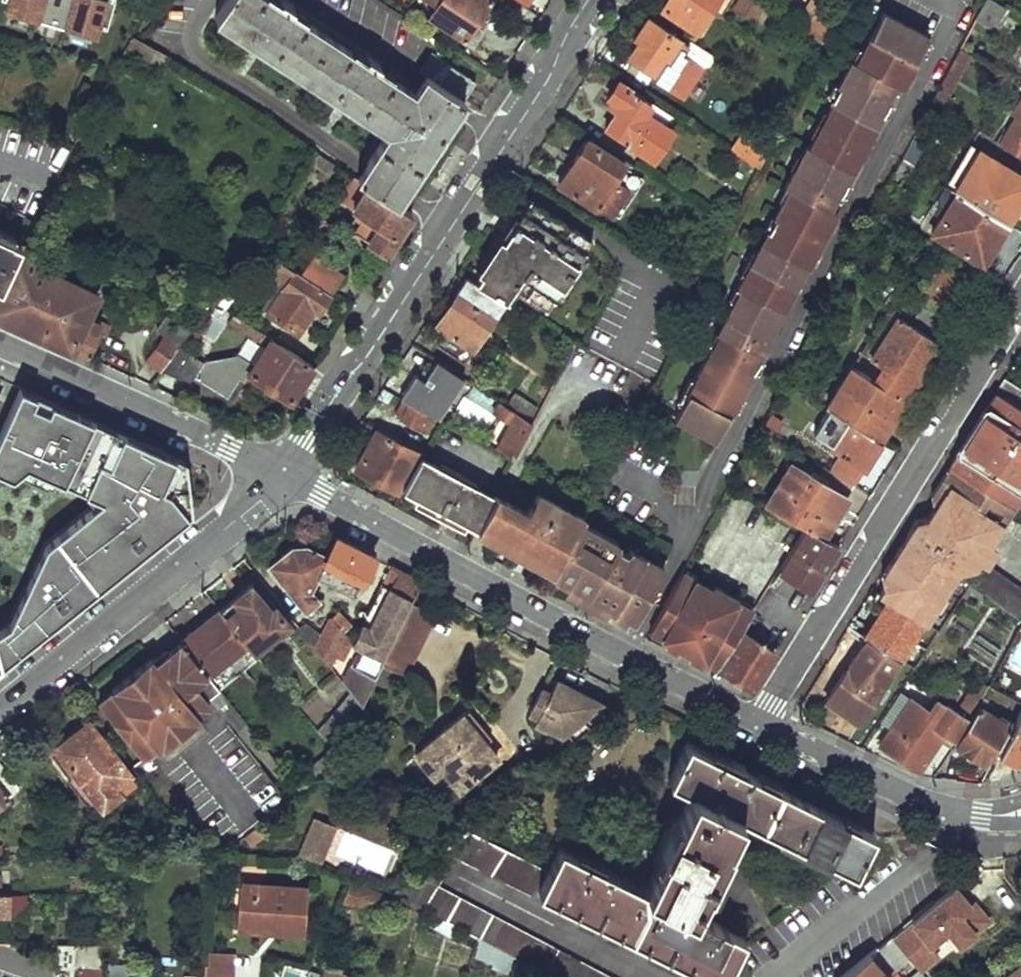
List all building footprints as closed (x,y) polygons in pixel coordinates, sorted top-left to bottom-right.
[(100,36),(110,0),(3,0),(1,6),(100,36)] [(394,201),(402,189),(406,183),(457,106),(462,98),(439,82),(425,73),(421,80),(412,93),(272,0),(226,0),(215,17),(386,130),(365,163),(356,176),(394,201)] [(435,5),(429,15),(463,39),(489,0),(427,0),(435,5)] [(527,8),(532,0),(514,0),(527,8)] [(661,10),(693,31),(709,7),(718,12),(725,0),(667,0),(661,10)] [(759,0),(737,0),(734,5),(753,17),(762,2),(759,0)] [(997,30),(1008,9),(994,0),(983,0),(974,16),(997,30)] [(680,408),(674,419),(715,441),(716,437),(724,424),(730,411),(738,397),(751,373),(757,360),(758,358),(756,357),(770,333),(776,319),(786,303),(797,281),(803,268),(805,269),(807,266),(814,252),(826,230),(834,215),(836,212),(829,209),(836,197),(823,190),(829,178),(845,186),(847,182),(858,162),(871,137),(873,133),(885,109),(870,101),(876,90),(889,97),(892,89),(900,93),(904,85),(911,72),(920,54),(926,41),(928,37),(883,13),(864,50),(857,61),(853,59),(838,87),(831,100),(834,101),(829,111),(814,138),(810,146),(807,145),(801,159),(792,174),(786,186),(790,188),(782,202),(773,219),(756,252),(743,277),(737,288),(740,289),(733,302),(716,333),(719,334),(712,347),(693,382),(680,408)] [(685,45),(647,19),(634,37),(638,41),(630,57),(655,73),(650,79),(683,101),(703,71),(708,69),(712,64),(711,58),(687,42),(685,45)] [(926,41),(920,54),(924,56),(930,43),(926,41)] [(857,61),(864,50),(859,47),(853,59),(857,61)] [(425,73),(439,82),(451,64),(434,53),(422,71),(425,73)] [(439,82),(462,98),(474,80),(451,64),(439,82)] [(911,72),(904,85),(908,87),(915,74),(911,72)] [(607,130),(653,160),(673,129),(667,124),(673,115),(619,81),(609,96),(616,101),(612,107),(617,111),(607,130)] [(832,84),(826,96),(831,100),(838,87),(832,84)] [(876,90),(870,101),(885,109),(891,98),(889,97),(876,90)] [(930,100),(945,110),(952,101),(936,90),(930,100)] [(824,108),(810,136),(814,138),(829,111),(824,108)] [(885,109),(873,133),(877,135),(890,112),(885,109)] [(767,147),(741,131),(730,148),(756,164),(767,147)] [(1017,140),(1009,134),(1001,145),(1020,158),(1020,134),(1017,140)] [(871,137),(858,162),(863,164),(875,140),(871,137)] [(623,163),(587,141),(574,160),(583,166),(568,189),(611,218),(630,189),(613,178),(623,163)] [(309,162),(328,174),(335,164),(316,151),(309,162)] [(1008,223),(1020,202),(1020,178),(977,153),(955,190),(958,191),(1008,223)] [(795,157),(787,172),(792,174),(801,159),(795,157)] [(559,184),(568,189),(583,166),(574,160),(559,184)] [(356,176),(354,176),(340,198),(363,213),(352,229),(386,251),(411,213),(394,201),(356,176)] [(836,197),(839,198),(842,190),(845,186),(829,178),(823,190),(836,197)] [(845,186),(842,190),(847,193),(851,184),(847,182),(845,186)] [(932,236),(982,265),(1008,223),(958,191),(932,236)] [(778,200),(769,217),(773,219),(782,202),(778,200)] [(510,290),(543,311),(587,241),(527,203),(474,280),(505,297),(510,290)] [(834,215),(826,230),(832,233),(839,218),(834,215)] [(22,246),(23,244),(0,232),(0,288),(22,246)] [(88,357),(98,331),(104,334),(107,325),(87,316),(94,295),(29,264),(35,252),(22,246),(0,288),(0,316),(88,357)] [(752,250),(739,275),(743,277),(756,252),(752,250)] [(814,252),(807,266),(812,269),(819,254),(814,252)] [(301,274),(329,292),(342,272),(315,256),(301,274)] [(265,312),(297,332),(313,309),(316,312),(329,292),(301,274),(278,260),(268,277),(282,286),(265,312)] [(924,296),(955,316),(975,285),(943,267),(924,296)] [(439,345),(463,359),(505,297),(474,280),(467,276),(445,309),(449,311),(442,325),(449,330),(439,345)] [(797,281),(786,303),(790,305),(801,284),(797,281)] [(734,286),(728,299),(733,302),(740,289),(737,288),(734,286)] [(884,302),(900,312),(904,305),(889,296),(884,302)] [(910,319),(934,335),(943,320),(920,306),(910,319)] [(881,366),(913,385),(937,343),(896,316),(869,358),(881,366)] [(145,359),(159,369),(178,343),(187,331),(167,318),(155,330),(162,335),(145,359)] [(776,319),(770,333),(773,336),(781,321),(776,319)] [(714,332),(707,345),(712,347),(719,334),(716,333),(714,332)] [(248,371),(290,399),(312,364),(270,337),(248,371)] [(178,343),(161,367),(186,379),(203,357),(178,343)] [(463,376),(436,359),(424,377),(415,371),(400,395),(409,401),(434,414),(437,415),(463,376)] [(757,360),(751,373),(755,375),(761,362),(757,360)] [(846,419),(878,441),(913,385),(881,366),(873,378),(852,366),(825,406),(846,419)] [(689,380),(675,405),(680,408),(693,382),(689,380)] [(1020,409),(1020,391),(1002,380),(994,393),(1020,409)] [(93,420),(55,403),(52,412),(37,405),(40,396),(19,387),(0,430),(0,471),(13,477),(31,463),(103,496),(46,542),(8,621),(0,627),(0,660),(0,662),(83,595),(78,588),(105,567),(111,574),(190,510),(185,460),(116,430),(112,438),(89,428),(93,420)] [(506,404),(528,418),(536,406),(514,392),(506,404)] [(994,393),(988,403),(1020,423),(1020,409),(994,393)] [(52,412),(55,403),(40,396),(37,405),(52,412)] [(738,397),(730,411),(735,414),(743,400),(738,397)] [(514,456),(532,421),(528,418),(506,404),(499,400),(491,410),(509,424),(497,447),(514,456)] [(426,428),(434,414),(409,401),(402,415),(426,428)] [(988,403),(949,465),(1015,506),(1020,496),(1020,423),(988,403)] [(764,422),(775,430),(782,421),(770,414),(764,422)] [(829,469),(854,485),(881,442),(878,441),(846,419),(828,446),(838,454),(829,469)] [(112,438),(116,430),(93,420),(89,428),(112,438)] [(724,424),(716,437),(721,440),(728,426),(724,424)] [(357,468),(401,491),(403,487),(419,456),(422,452),(377,429),(357,468)] [(403,487),(477,527),(492,497),(419,456),(403,487)] [(804,526),(823,537),(854,485),(829,469),(820,481),(792,463),(765,504),(804,526)] [(905,535),(913,539),(894,568),(887,564),(879,577),(882,585),(882,589),(877,596),(887,602),(865,639),(892,656),(912,669),(1015,506),(949,465),(929,497),(932,508),(932,509),(925,521),(914,522),(905,535)] [(477,527),(525,553),(553,500),(538,492),(527,512),(494,495),(492,497),(477,527)] [(578,527),(584,516),(553,500),(525,553),(556,571),(578,527)] [(811,586),(837,545),(823,537),(804,526),(780,566),(811,586)] [(556,571),(551,580),(600,605),(608,588),(622,595),(611,617),(632,628),(662,571),(627,553),(626,557),(612,550),(614,546),(578,527),(556,571)] [(905,535),(887,564),(894,568),(913,539),(905,535)] [(326,554),(304,543),(288,546),(267,564),(304,610),(317,600),(310,590),(317,574),(354,594),(374,555),(334,536),(326,554)] [(1020,619),(1020,585),(986,560),(970,583),(1020,619)] [(410,602),(420,582),(390,563),(380,585),(388,589),(343,683),(361,705),(381,664),(410,602)] [(78,588),(83,595),(111,574),(105,567),(78,588)] [(651,629),(717,666),(754,607),(684,568),(651,629)] [(551,580),(549,585),(611,617),(622,595),(608,588),(600,605),(551,580)] [(246,643),(251,649),(275,631),(278,634),(287,627),(271,607),(267,610),(248,584),(218,607),(246,643)] [(381,664),(404,675),(434,616),(410,602),(381,664)] [(179,638),(206,673),(246,643),(218,607),(179,638)] [(297,626),(336,674),(347,656),(345,653),(350,643),(338,631),(345,623),(335,610),(325,619),(316,636),(304,621),(297,626)] [(721,669),(750,684),(779,642),(749,625),(721,669)] [(110,690),(96,701),(142,758),(154,747),(197,714),(209,704),(203,697),(217,687),(206,673),(179,638),(166,649),(164,647),(152,658),(149,656),(109,688),(110,690)] [(892,656),(865,639),(863,638),(824,698),(858,721),(885,678),(879,674),(892,656)] [(599,700),(557,678),(544,703),(535,699),(530,710),(539,715),(533,725),(551,734),(553,729),(561,733),(599,700)] [(544,703),(549,692),(541,688),(535,699),(544,703)] [(888,726),(907,695),(898,690),(878,720),(888,726)] [(939,732),(952,740),(973,703),(975,699),(963,691),(953,705),(941,699),(932,710),(907,695),(888,726),(877,743),(916,769),(939,732)] [(352,694),(318,733),(331,750),(336,756),(361,705),(352,694)] [(1000,753),(1015,763),(1020,760),(1020,695),(1000,753)] [(969,751),(986,762),(1007,724),(973,703),(952,740),(948,746),(965,757),(969,751)] [(441,767),(458,788),(496,758),(475,731),(480,727),(466,710),(413,752),(431,775),(441,767)] [(197,714),(154,747),(163,758),(205,725),(197,714)] [(53,746),(100,806),(134,780),(86,721),(53,746)] [(716,976),(721,976),(743,935),(692,910),(740,815),(853,870),(872,831),(686,741),(668,778),(690,790),(643,887),(559,846),(538,888),(716,976)] [(13,792),(16,785),(0,764),(0,802),(13,792)] [(262,770),(247,783),(263,801),(278,789),(262,770)] [(335,828),(313,819),(299,853),(321,862),(335,828)] [(437,884),(453,857),(528,892),(540,865),(467,829),(392,891),(497,948),(513,956),(552,976),(610,976),(437,884)] [(344,902),(385,915),(390,898),(350,880),(344,902)] [(965,901),(950,883),(891,933),(918,966),(933,954),(926,944),(946,927),(956,940),(985,918),(970,899),(965,901)] [(236,929),(301,941),(310,896),(244,885),(236,929)] [(7,913),(7,911),(23,911),(23,893),(0,892),(0,913),(7,913)] [(888,936),(875,946),(901,976),(921,976),(888,936)] [(98,945),(74,945),(74,976),(97,976),(98,945)] [(491,965),(507,975),(513,956),(497,948),(491,965)] [(867,953),(838,976),(887,976),(867,953)] [(998,976),(1020,976),(1020,958),(998,976)] [(348,968),(325,960),(319,976),(345,976),(348,968)] [(203,976),(232,976),(232,966),(203,964),(203,976)]
